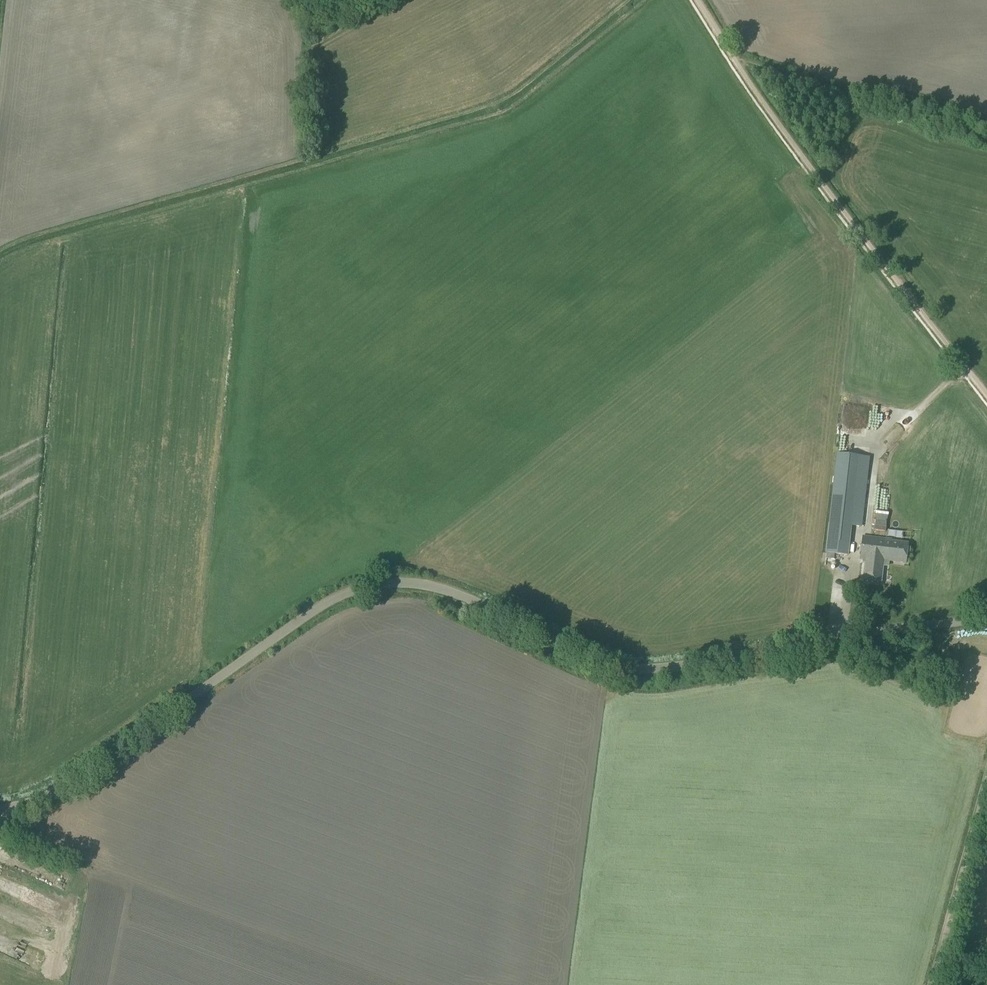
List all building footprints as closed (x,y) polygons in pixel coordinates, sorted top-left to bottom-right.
[(869,458),(838,455),(827,552),(848,555),(851,525),(861,526),(869,458)] [(863,537),(860,561),(865,561),(863,584),(881,586),(883,565),(889,566),(889,562),(906,564),(908,543),(891,541),(892,540),(863,537)]
